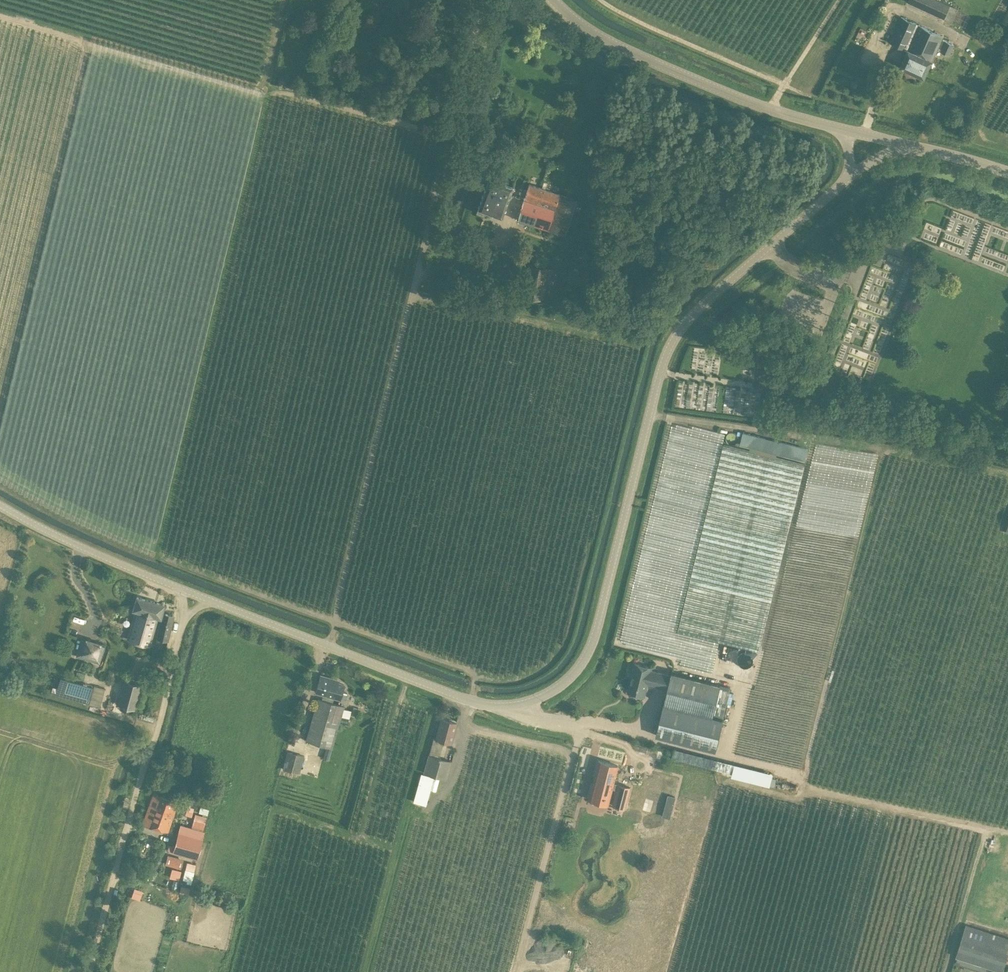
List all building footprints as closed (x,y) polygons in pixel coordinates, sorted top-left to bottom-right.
[(940,0),(909,0),(908,2),(944,18),(951,5),(940,0)] [(907,50),(900,67),(924,77),(937,49),(950,55),(955,45),(941,38),(943,35),(918,24),(901,16),(889,42),(907,50)] [(501,215),(512,186),(500,181),(489,177),(478,207),(501,215)] [(529,184),(518,220),(564,234),(576,198),(529,184)] [(927,221),(921,235),(936,241),(941,227),(927,221)] [(540,298),(547,267),(529,263),(524,294),(540,298)] [(733,420),(661,411),(633,524),(614,606),(605,637),(599,649),(673,664),(680,633),(733,420)] [(740,444),(763,449),(766,437),(743,432),(740,444)] [(808,448),(775,440),(772,452),(805,460),(808,448)] [(761,651),(773,602),(807,464),(726,444),(680,631),(761,651)] [(168,640),(174,615),(161,612),(163,604),(135,597),(132,611),(135,611),(128,640),(151,645),(158,616),(160,617),(160,616),(161,616),(157,637),(168,640)] [(100,662),(105,645),(104,644),(82,638),(77,655),(100,662)] [(645,696),(648,683),(668,688),(656,735),(716,750),(732,687),(672,672),(671,675),(652,670),(652,667),(636,662),(628,692),(645,696)] [(321,675),(316,691),(340,698),(344,684),(337,682),(337,680),(321,675)] [(68,687),(79,690),(81,684),(69,680),(68,687)] [(140,684),(124,681),(118,705),(135,708),(140,684)] [(87,705),(87,706),(103,709),(108,691),(92,686),(91,688),(83,685),(79,702),(87,705)] [(317,697),(305,740),(332,748),(341,716),(349,718),(352,711),(344,708),(344,705),(317,697)] [(457,723),(441,718),(435,739),(451,743),(457,723)] [(773,770),(674,747),(671,759),(770,782),(773,770)] [(304,755),(287,751),(282,768),(300,773),(304,755)] [(440,757),(428,753),(428,754),(423,772),(447,780),(452,761),(440,757)] [(612,789),(615,790),(617,784),(613,784),(618,765),(598,760),(588,799),(608,804),(612,789)] [(420,778),(413,801),(425,805),(432,781),(420,778)] [(615,790),(611,805),(624,808),(630,787),(617,783),(617,784),(615,790)] [(154,792),(142,824),(168,831),(177,802),(154,792)] [(199,802),(201,795),(193,793),(192,800),(199,802)] [(661,815),(669,817),(675,796),(667,794),(661,815)] [(184,805),(182,813),(192,815),(193,806),(184,805)] [(170,843),(168,850),(197,858),(199,850),(199,849),(202,840),(201,839),(207,816),(196,813),(192,827),(181,824),(178,832),(174,845),(170,843)] [(180,868),(182,860),(168,856),(166,864),(180,868)] [(171,866),(169,876),(179,879),(182,869),(171,866)] [(131,897),(141,898),(142,888),(132,887),(131,897)] [(1007,955),(1007,937),(966,924),(956,957),(1003,971),(1007,955)]
